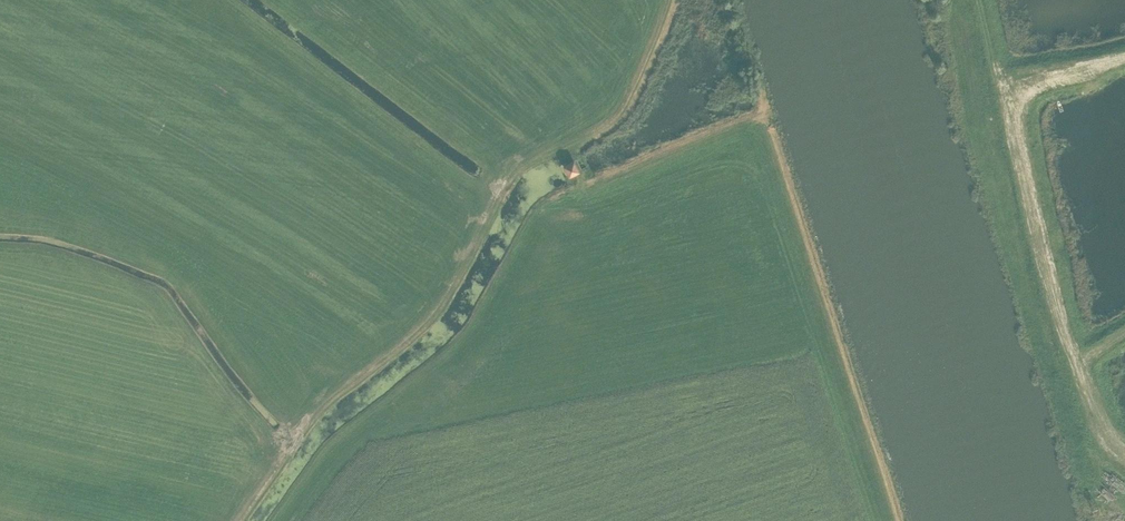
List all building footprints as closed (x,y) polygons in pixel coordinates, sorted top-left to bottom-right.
[(580,171),(574,160),(564,165),(570,176),(580,171)]
